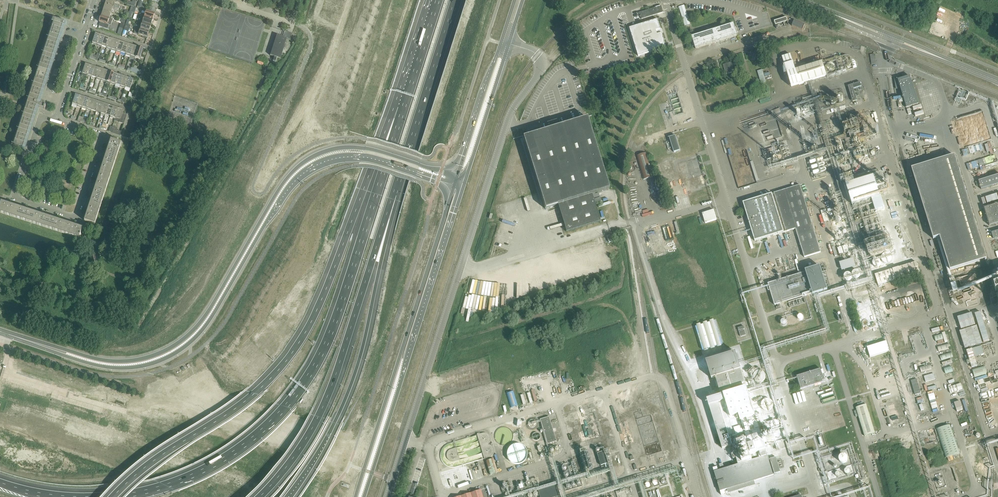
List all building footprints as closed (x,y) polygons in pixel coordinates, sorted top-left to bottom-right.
[(105,4),(115,7),(119,9),(120,6),(114,5),(115,1),(113,0),(106,0),(105,4)] [(105,4),(103,10),(111,13),(112,12),(113,9),(114,10),(115,7),(105,4)] [(684,5),(679,7),(685,26),(690,24),(684,5)] [(661,6),(641,12),(639,13),(641,19),(663,13),(661,6)] [(101,16),(111,19),(112,17),(110,16),(111,13),(103,10),(101,16)] [(153,20),(155,14),(147,11),(145,15),(141,13),(140,15),(142,16),(153,20)] [(101,16),(99,22),(100,23),(99,26),(108,28),(109,25),(111,26),(113,20),(111,19),(101,16)] [(151,26),(153,20),(142,16),(140,22),(143,23),(151,26)] [(40,98),(64,22),(53,19),(52,23),(54,23),(14,145),(23,148),(37,107),(45,109),(46,106),(43,105),(44,103),(43,103),(42,101),(40,100),(41,99),(40,98)] [(658,20),(630,28),(638,56),(666,48),(658,20)] [(803,30),(805,25),(794,21),(792,26),(803,30)] [(149,32),(151,26),(143,23),(142,27),(140,26),(136,25),(135,27),(139,28),(139,29),(149,32)] [(696,49),(737,36),(734,24),(692,37),(696,49)] [(147,38),(149,32),(139,29),(138,31),(140,31),(139,35),(147,38)] [(281,59),(287,39),(291,40),(292,34),(283,31),(281,37),(277,35),(270,56),(275,57),(273,62),(276,62),(277,58),(281,59)] [(107,48),(110,38),(105,37),(102,46),(101,47),(106,49),(107,48)] [(140,59),(143,49),(139,47),(135,57),(135,59),(136,59),(136,57),(140,59)] [(791,54),(782,57),(792,87),(827,77),(823,62),(796,70),(791,54)] [(736,61),(723,65),(726,75),(739,70),(736,61)] [(87,75),(91,66),(85,64),(82,73),(87,75)] [(111,83),(114,73),(109,72),(106,83),(105,84),(110,86),(111,83)] [(906,108),(919,105),(910,76),(905,78),(902,79),(895,80),(897,87),(900,87),(900,89),(906,108)] [(130,89),(133,80),(128,78),(125,87),(130,89)] [(857,101),(853,89),(861,87),(860,82),(848,86),(853,102),(857,101)] [(77,106),(80,96),(76,94),(72,104),(77,106)] [(87,109),(90,99),(85,97),(82,107),(87,109)] [(127,114),(122,113),(123,110),(119,108),(115,118),(120,120),(119,122),(123,124),(127,114)] [(771,121),(777,119),(775,111),(768,112),(771,121)] [(859,135),(868,133),(865,121),(866,121),(864,116),(858,118),(851,120),(851,121),(848,122),(848,124),(843,125),(846,135),(851,134),(852,137),(857,136),(856,133),(859,132),(859,135)] [(557,120),(547,123),(549,129),(523,137),(545,209),(558,205),(567,231),(600,221),(592,194),(609,189),(587,117),(559,126),(557,120)] [(680,151),(676,136),(670,138),(674,153),(680,151)] [(120,147),(121,143),(118,142),(119,142),(118,141),(117,142),(111,140),(84,221),(94,224),(120,147)] [(964,156),(977,152),(975,146),(962,150),(964,156)] [(647,153),(637,156),(644,179),(654,176),(647,153)] [(980,166),(994,162),(992,156),(978,160),(980,166)] [(954,157),(911,170),(933,240),(940,238),(951,271),(987,260),(954,157)] [(967,164),(969,169),(978,167),(976,161),(967,164)] [(978,181),(981,189),(997,184),(997,175),(978,181)] [(852,206),(880,197),(874,177),(846,186),(852,206)] [(821,252),(800,185),(748,201),(743,203),(755,241),(796,229),(805,257),(821,252)] [(1,202),(0,205),(0,213),(79,239),(79,236),(80,236),(81,235),(80,235),(82,229),(1,202)] [(984,210),(989,226),(997,223),(997,204),(984,208),(984,210)] [(714,210),(702,213),(705,223),(717,220),(714,210)] [(853,258),(839,262),(842,270),(856,266),(853,258)] [(917,262),(875,274),(878,285),(920,272),(917,262)] [(828,289),(820,265),(807,269),(808,271),(768,283),(775,305),(828,289)] [(861,275),(861,274),(860,272),(859,272),(858,272),(857,271),(855,272),(854,273),(853,274),(853,276),(853,277),(854,278),(855,279),(856,279),(857,279),(859,279),(860,278),(861,277),(861,275)] [(806,303),(804,297),(788,302),(790,308),(806,303)] [(703,351),(723,344),(715,321),(695,327),(703,351)] [(741,331),(739,332),(740,337),(746,335),(744,330),(743,331),(743,329),(744,329),(743,326),(738,328),(739,331),(740,330),(741,331)] [(887,341),(867,347),(870,357),(890,351),(887,341)] [(949,344),(937,347),(939,352),(950,349),(949,344)] [(736,352),(706,361),(712,379),(715,378),(721,395),(708,400),(723,448),(732,445),(738,465),(724,469),(723,464),(719,465),(721,470),(718,471),(717,467),(713,469),(721,496),(725,494),(724,490),(727,489),(728,493),(755,485),(754,481),(773,475),(747,388),(731,392),(730,388),(745,383),(741,370),(736,352)] [(951,352),(940,356),(941,361),(953,357),(951,352)] [(968,357),(972,368),(977,366),(974,355),(968,357)] [(972,370),(975,378),(987,374),(984,366),(972,370)] [(821,369),(797,376),(801,389),(825,382),(824,378),(825,377),(824,374),(823,375),(821,369)] [(765,377),(766,376),(765,375),(765,374),(764,373),(764,372),(763,371),(761,370),(760,370),(759,370),(758,370),(757,371),(756,371),(755,372),(754,373),(754,375),(753,376),(753,377),(754,378),(754,379),(755,380),(756,381),(757,382),(758,382),(759,382),(760,382),(762,382),(763,381),(764,381),(765,380),(765,378),(765,377)] [(934,374),(924,376),(926,382),(935,379),(934,374)] [(916,379),(911,381),(915,395),(920,393),(916,379)] [(950,393),(962,389),(960,384),(948,387),(950,393)] [(507,393),(512,412),(519,410),(514,391),(507,393)] [(956,411),(962,410),(958,398),(953,400),(956,411)] [(773,407),(773,406),(773,405),(773,404),(772,403),(771,402),(770,401),(769,400),(768,400),(767,400),(766,400),(764,401),(763,401),(762,402),(762,403),(761,404),(761,405),(761,407),(761,408),(762,409),(762,410),(763,411),(764,411),(765,412),(767,412),(768,412),(769,412),(770,411),(771,410),(772,410),(773,408),(773,407)] [(867,404),(856,408),(865,436),(875,433),(867,404)] [(600,437),(592,410),(592,409),(585,411),(584,407),(575,409),(584,439),(592,437),(593,440),(600,437)] [(556,441),(553,429),(549,417),(540,419),(547,444),(556,441)] [(950,424),(936,429),(945,458),(960,453),(950,424)] [(630,427),(618,430),(620,440),(633,436),(630,427)] [(445,469),(495,456),(489,432),(439,445),(445,469)] [(604,451),(596,453),(600,466),(607,464),(604,451)] [(97,467),(99,457),(93,455),(91,465),(97,467)] [(847,459),(847,457),(846,456),(845,455),(843,455),(841,455),(840,456),(839,457),(839,459),(839,460),(840,462),(841,462),(842,463),(843,463),(845,463),(845,462),(846,462),(847,460),(847,459)] [(776,458),(770,459),(775,474),(781,472),(776,458)] [(494,459),(486,461),(490,474),(498,472),(494,459)] [(852,470),(851,469),(851,468),(850,467),(849,466),(847,466),(846,466),(844,467),(844,469),(843,470),(844,472),(844,473),(846,474),(847,474),(849,474),(850,473),(851,472),(852,470)] [(538,496),(543,496),(553,494),(551,487),(536,491),(538,496)] [(625,488),(617,490),(620,496),(628,496),(625,488)]
